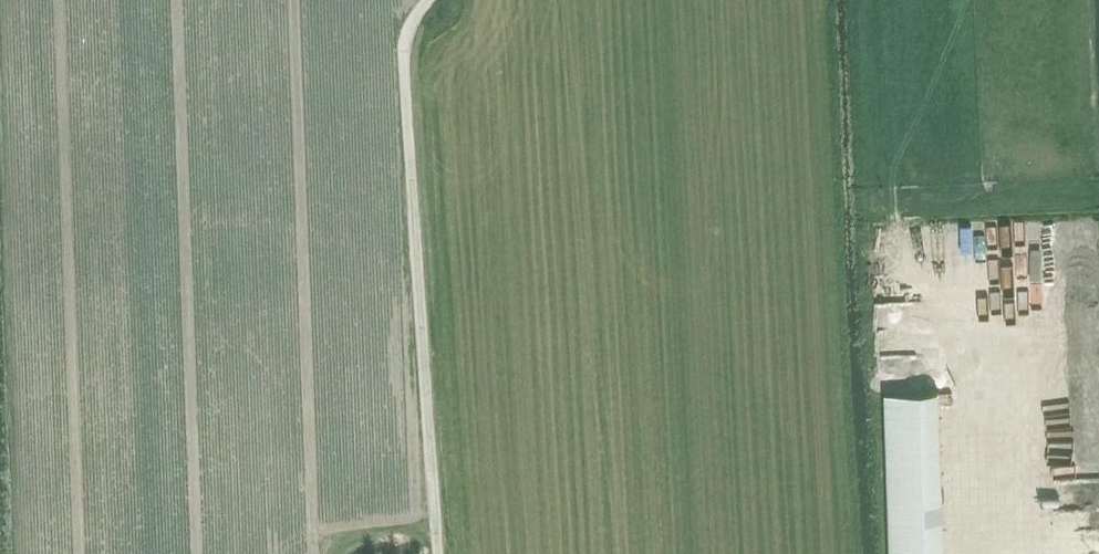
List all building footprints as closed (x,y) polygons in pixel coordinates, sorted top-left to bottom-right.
[(890,553),(945,553),(940,391),(885,392),(890,553)]
